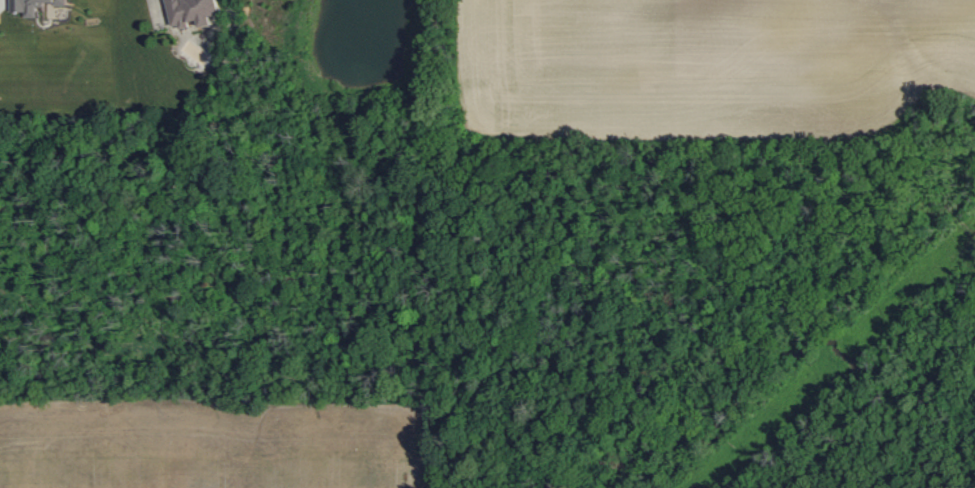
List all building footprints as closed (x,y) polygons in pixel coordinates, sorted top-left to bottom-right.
[(12,11),(26,11),(26,16),(37,17),(37,4),(67,4),(67,0),(12,0),(12,11)] [(175,29),(191,24),(191,22),(199,20),(202,28),(225,23),(219,0),(167,0),(175,29)]
